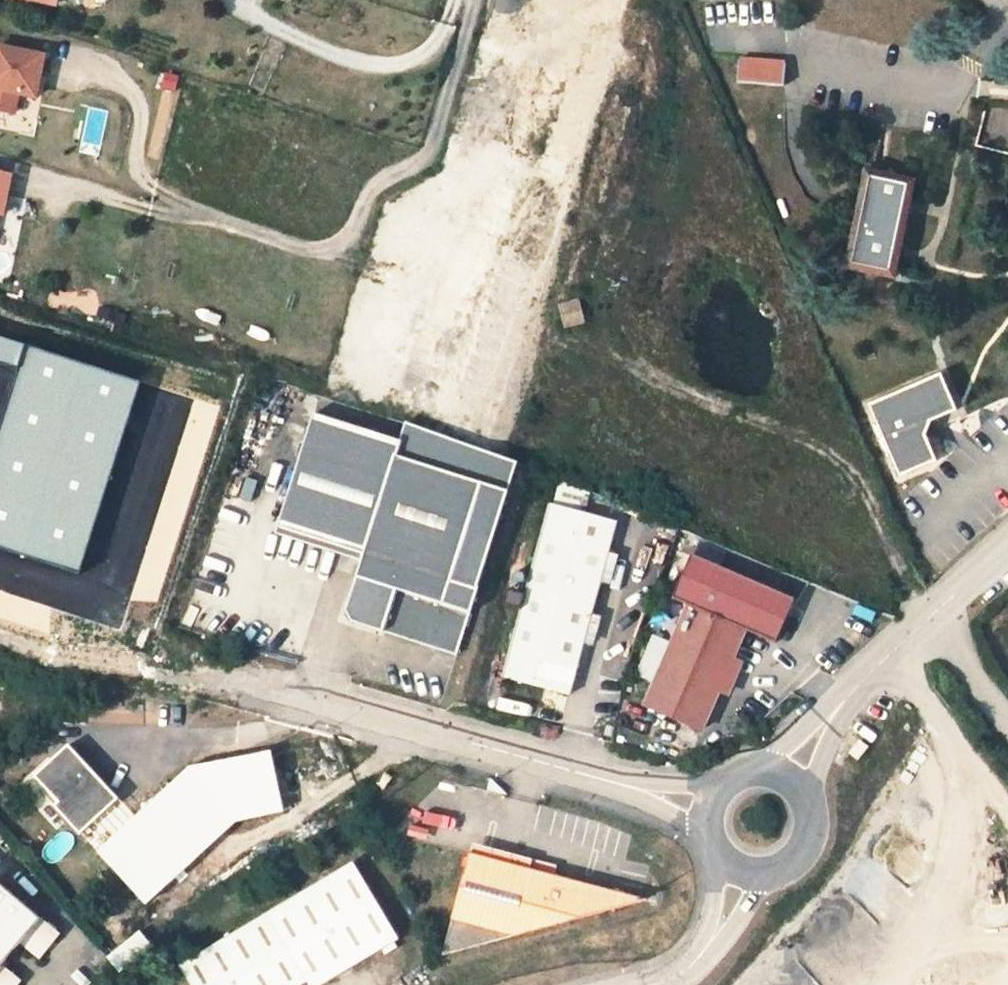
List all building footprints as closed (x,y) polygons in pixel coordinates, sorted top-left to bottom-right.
[(0,34),(0,77),(18,81),(24,54),(13,52),(17,38),(0,34)] [(27,40),(17,38),(13,52),(24,54),(27,40)] [(763,71),(764,49),(717,45),(715,66),(763,71)] [(895,168),(845,157),(823,255),(873,266),(895,168)] [(551,300),(545,280),(524,288),(531,308),(551,300)] [(0,337),(0,360),(15,364),(21,343),(0,337)] [(27,345),(0,432),(0,545),(81,570),(140,380),(27,345)] [(933,371),(861,402),(892,474),(928,459),(918,433),(923,419),(949,408),(933,371)] [(497,476),(384,438),(390,421),(302,392),(264,507),(350,535),(331,592),(337,604),(379,618),(387,614),(398,618),(396,624),(444,639),(497,476)] [(390,421),(384,438),(497,476),(505,453),(394,407),(390,421)] [(558,678),(604,505),(537,486),(490,660),(558,678)] [(681,585),(735,612),(765,627),(785,584),(687,536),(666,578),(681,585)] [(735,612),(681,585),(662,624),(642,663),(632,684),(685,711),(735,612)] [(387,614),(379,618),(396,624),(398,618),(387,614)] [(116,801),(68,746),(33,776),(57,802),(53,806),(78,835),(116,801)] [(146,904),(235,821),(281,812),(270,751),(188,766),(97,851),(146,904)] [(569,918),(578,882),(540,872),(542,863),(525,858),(523,868),(464,852),(462,857),(438,954),(569,918)] [(375,933),(329,859),(244,911),(158,965),(171,984),(273,984),(285,977),(290,984),(292,984),(375,933)] [(569,918),(641,898),(636,897),(578,882),(569,918)] [(18,942),(38,917),(19,902),(0,886),(0,927),(18,942)]
